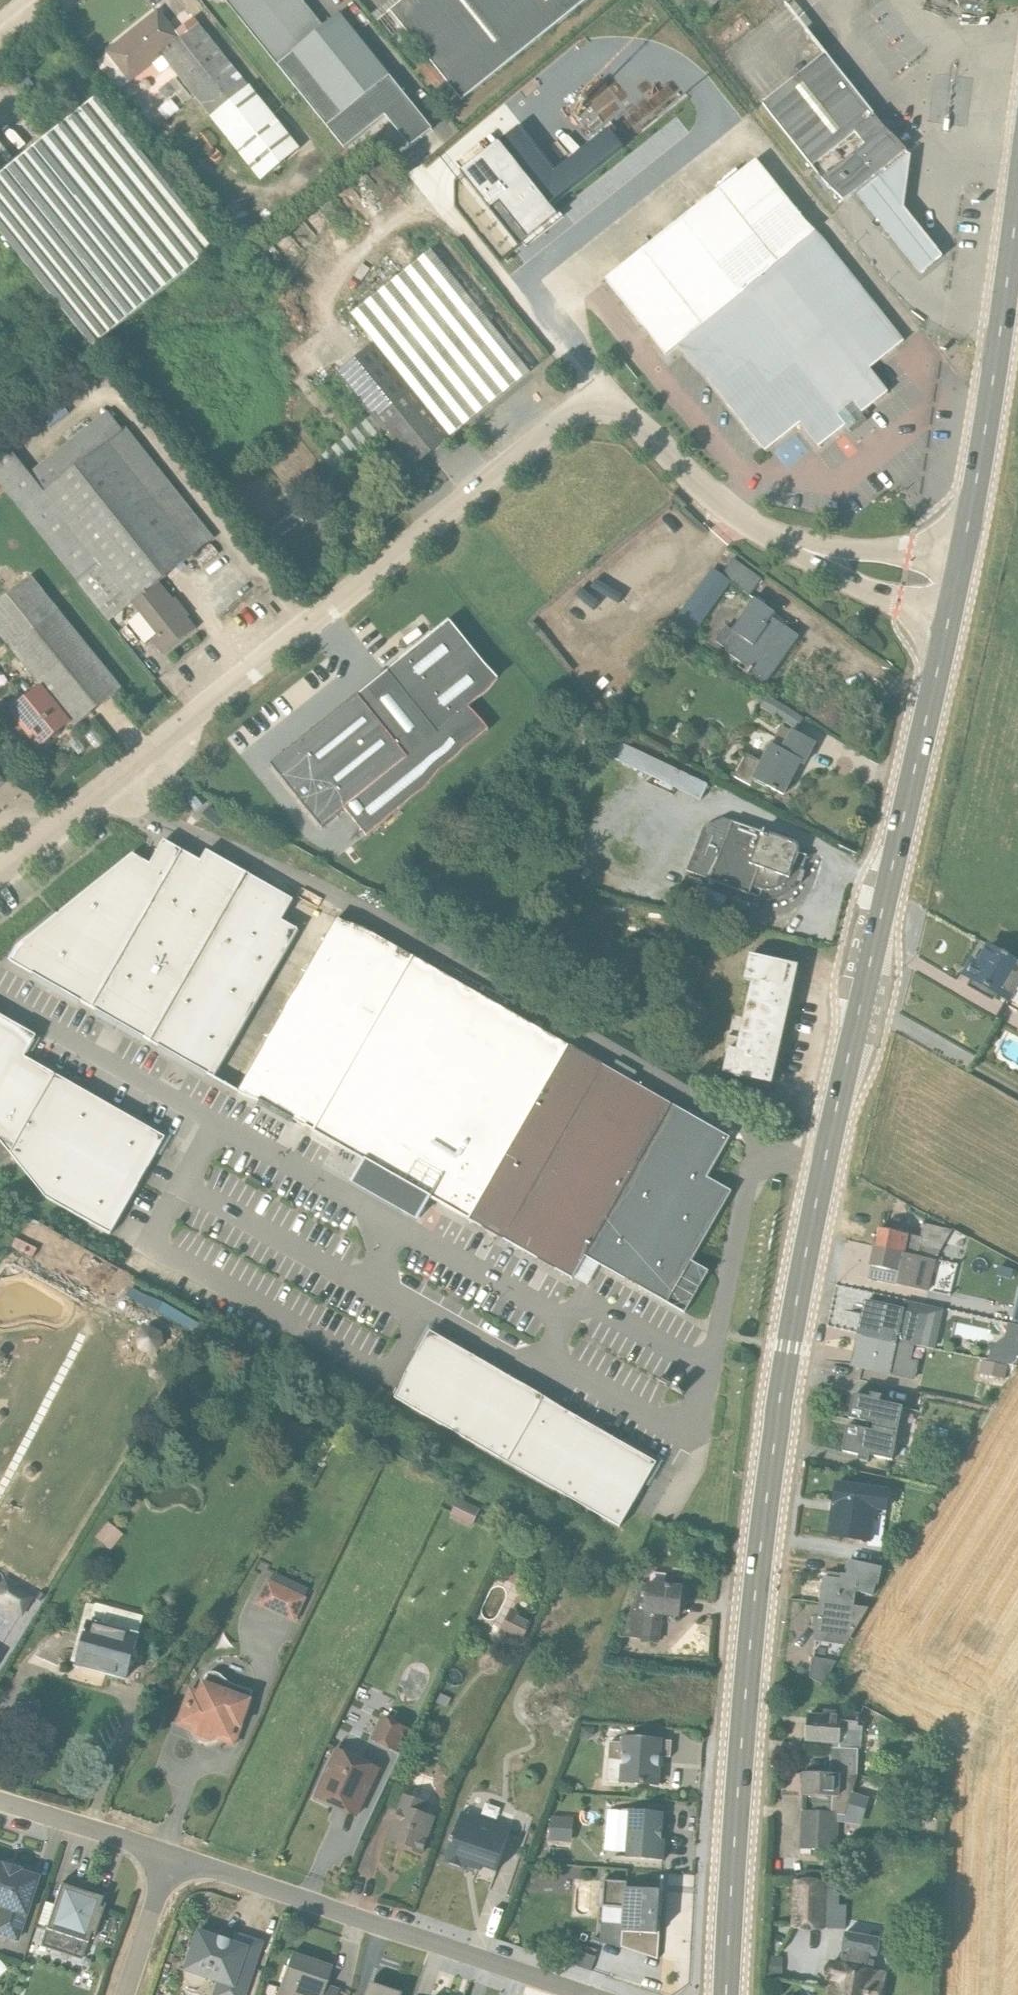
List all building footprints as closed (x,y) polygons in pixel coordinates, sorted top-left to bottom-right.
[(346,141),(385,111),(407,139),(422,127),(339,20),(325,30),(301,0),(237,0),(346,141)] [(407,3),(394,12),(455,91),(573,0),(405,0),(407,3)] [(163,48),(262,167),(297,138),(201,23),(187,34),(164,7),(112,51),(131,74),(163,48)] [(845,209),(855,200),(908,159),(826,54),(762,104),(845,209)] [(0,187),(0,226),(95,343),(207,253),(93,112),(0,187)] [(912,165),(908,159),(855,200),(922,283),(944,264),(906,216),(912,165)] [(677,346),(767,458),(801,432),(820,455),(889,399),(871,377),(906,349),(756,163),(606,281),(664,356),(677,346)] [(320,456),(336,476),(385,436),(386,435),(412,467),(530,371),(431,250),(351,315),(373,343),(336,374),(369,415),(370,416),(320,456)] [(214,538),(125,427),(122,429),(107,411),(29,473),(7,446),(0,451),(0,486),(68,571),(109,621),(131,604),(156,636),(151,641),(162,655),(196,629),(187,618),(189,616),(175,598),(173,599),(160,582),(174,571),(214,538)] [(218,554),(210,544),(194,557),(202,567),(218,554)] [(670,637),(687,650),(732,589),(752,602),(763,586),(735,566),(723,582),(714,575),(670,637)] [(31,576),(0,601),(0,647),(5,644),(40,686),(8,712),(38,750),(44,745),(45,746),(51,741),(51,740),(69,725),(72,728),(121,688),(31,576)] [(787,633),(790,629),(756,606),(734,637),(727,632),(717,647),(729,656),(727,658),(742,669),(738,674),(749,682),(747,684),(759,693),(765,685),(769,688),(801,643),(787,633)] [(270,764),(321,827),(344,809),(345,809),(365,835),(367,836),(490,736),(469,709),(500,684),(500,683),(449,621),(387,671),(357,695),(270,764)] [(769,703),(762,715),(799,736),(805,725),(769,703)] [(748,760),(736,783),(752,792),(755,786),(785,802),(802,770),(806,772),(817,750),(782,732),(763,768),(748,760)] [(593,735),(585,750),(662,787),(660,791),(672,797),(675,792),(702,805),(709,791),(593,735)] [(794,894),(798,888),(807,861),(800,859),(801,855),(800,852),(798,850),(725,824),(705,834),(689,877),(766,905),(772,905),(778,905),(783,902),(790,898),(794,894)] [(92,1009),(182,851),(164,840),(150,864),(133,854),(17,947),(9,961),(92,1009)] [(92,1009),(151,1042),(247,874),(207,851),(201,862),(182,851),(92,1009)] [(293,900),(247,874),(151,1042),(213,1078),(298,930),(281,921),(293,900)] [(571,1052),(417,963),(337,918),(238,1092),(295,1124),(292,1130),(304,1137),(307,1131),(340,1149),(335,1158),(355,1170),(360,1161),(368,1166),(354,1189),(421,1228),(435,1204),(474,1225),(575,1284),(588,1262),(685,1317),(709,1276),(693,1267),(733,1197),(709,1184),(731,1143),(571,1052)] [(967,981),(977,987),(974,994),(993,1005),(996,1001),(1011,1009),(1017,996),(1017,967),(991,952),(980,970),(974,967),(967,981)] [(745,1024),(785,1034),(800,972),(752,961),(746,986),(754,988),(745,1024)] [(0,1016),(0,1142),(44,1197),(110,1235),(165,1138),(56,1075),(24,1057),(37,1036),(0,1016)] [(731,1055),(726,1079),(772,1090),(785,1034),(745,1024),(741,1044),(730,1041),(727,1054),(731,1055)] [(881,1234),(877,1253),(935,1266),(941,1256),(950,1262),(962,1244),(951,1238),(954,1234),(925,1229),(922,1242),(881,1234)] [(932,1290),(936,1291),(939,1278),(935,1277),(937,1266),(935,1266),(876,1253),(870,1284),(930,1297),(932,1290)] [(865,1306),(858,1339),(915,1351),(916,1350),(935,1354),(944,1314),(905,1306),(904,1314),(903,1314),(865,1306)] [(989,1366),(1016,1371),(1017,1367),(1017,1331),(1009,1328),(1005,1343),(992,1352),(989,1366)] [(397,1402),(507,1465),(544,1400),(433,1338),(397,1402)] [(851,1372),(915,1386),(918,1374),(914,1373),(914,1372),(919,1371),(920,1367),(912,1365),(915,1351),(858,1339),(851,1372)] [(983,1365),(980,1378),(1006,1383),(1008,1372),(983,1365)] [(893,1464),(898,1439),(904,1412),(882,1407),(882,1401),(872,1399),(871,1403),(855,1399),(849,1424),(875,1430),(874,1433),(873,1436),(848,1431),(843,1455),(859,1458),(858,1463),(869,1465),(870,1459),(893,1464)] [(658,1466),(544,1400),(507,1465),(621,1529),(658,1466)] [(868,1548),(881,1550),(888,1513),(892,1513),(894,1500),(890,1499),(891,1492),(835,1484),(827,1540),(868,1545),(868,1548)] [(482,1512),(459,1501),(451,1518),(473,1529),(482,1512)] [(883,1571),(883,1570),(850,1563),(846,1577),(830,1575),(828,1580),(823,1579),(820,1608),(818,1619),(815,1619),(813,1629),(816,1630),(815,1644),(847,1649),(869,1612),(855,1610),(857,1595),(873,1599),(874,1598),(877,1588),(879,1588),(883,1571)] [(269,1581),(257,1606),(296,1625),(308,1600),(306,1599),(310,1591),(310,1590),(275,1574),(271,1582),(269,1581)] [(662,1617),(679,1619),(683,1590),(643,1586),(620,1639),(659,1644),(662,1617)] [(86,1604),(66,1678),(101,1689),(105,1677),(128,1682),(143,1617),(97,1604),(94,1606),(86,1604)] [(512,1611),(500,1636),(522,1647),(534,1622),(512,1611)] [(813,1660),(810,1680),(824,1687),(837,1664),(813,1660)] [(189,1689),(175,1726),(194,1734),(196,1739),(200,1742),(204,1744),(210,1744),(216,1742),(235,1748),(252,1703),(254,1692),(227,1681),(216,1673),(209,1673),(205,1676),(203,1681),(197,1692),(189,1689)] [(824,1718),(809,1717),(806,1745),(832,1747),(830,1777),(859,1778),(859,1752),(861,1752),(864,1726),(859,1725),(860,1716),(824,1713),(824,1718)] [(384,1719),(373,1743),(397,1755),(409,1731),(384,1719)] [(672,1744),(621,1741),(621,1746),(611,1745),(608,1784),(658,1787),(660,1760),(671,1760),(672,1744)] [(383,1772),(338,1750),(315,1799),(359,1820),(383,1772)] [(853,1796),(859,1778),(830,1777),(804,1776),(802,1813),(801,1813),(800,1851),(838,1854),(839,1825),(844,1825),(844,1822),(860,1827),(868,1801),(853,1796)] [(390,1843),(397,1846),(397,1849),(424,1859),(437,1820),(429,1817),(432,1807),(405,1797),(390,1843)] [(664,1816),(630,1813),(627,1861),(664,1864),(666,1843),(663,1843),(664,1816)] [(463,1816),(446,1865),(476,1876),(477,1873),(481,1874),(482,1870),(497,1875),(512,1832),(463,1816)] [(552,1820),(550,1844),(573,1845),(574,1821),(552,1820)] [(15,1942),(36,1878),(18,1872),(19,1870),(2,1865),(1,1867),(0,1867),(0,1938),(15,1942)] [(797,1873),(796,1884),(820,1885),(820,1874),(797,1873)] [(626,1890),(627,1884),(606,1882),(604,1908),(624,1911),(623,1927),(602,1926),(602,1941),(623,1950),(659,1962),(663,1894),(626,1890)] [(820,1885),(796,1884),(794,1930),(846,1932),(847,1909),(840,1908),(841,1892),(827,1892),(827,1886),(820,1885)] [(98,1908),(101,1899),(59,1885),(39,1947),(81,1961),(88,1939),(91,1940),(92,1939),(102,1909),(98,1908)] [(230,1945),(195,1933),(182,1973),(182,1974),(181,1976),(182,1982),(186,1987),(190,1988),(197,1988),(200,1986),(204,1981),(214,1985),(211,1994),(241,1994),(259,1945),(233,1936),(230,1945)] [(828,1994),(884,1994),(888,1974),(876,1972),(881,1942),(846,1935),(840,1965),(830,1964),(826,1984),(827,1984),(830,1985),(828,1994)] [(576,1968),(592,1974),(597,1960),(581,1954),(576,1968)] [(276,1994),(335,1994),(336,1992),(323,1987),(329,1969),(290,1955),(276,1994)] [(768,1959),(767,1980),(782,1980),(783,1959),(768,1959)] [(403,1994),(373,1984),(370,1983),(366,1994),(403,1994)]
